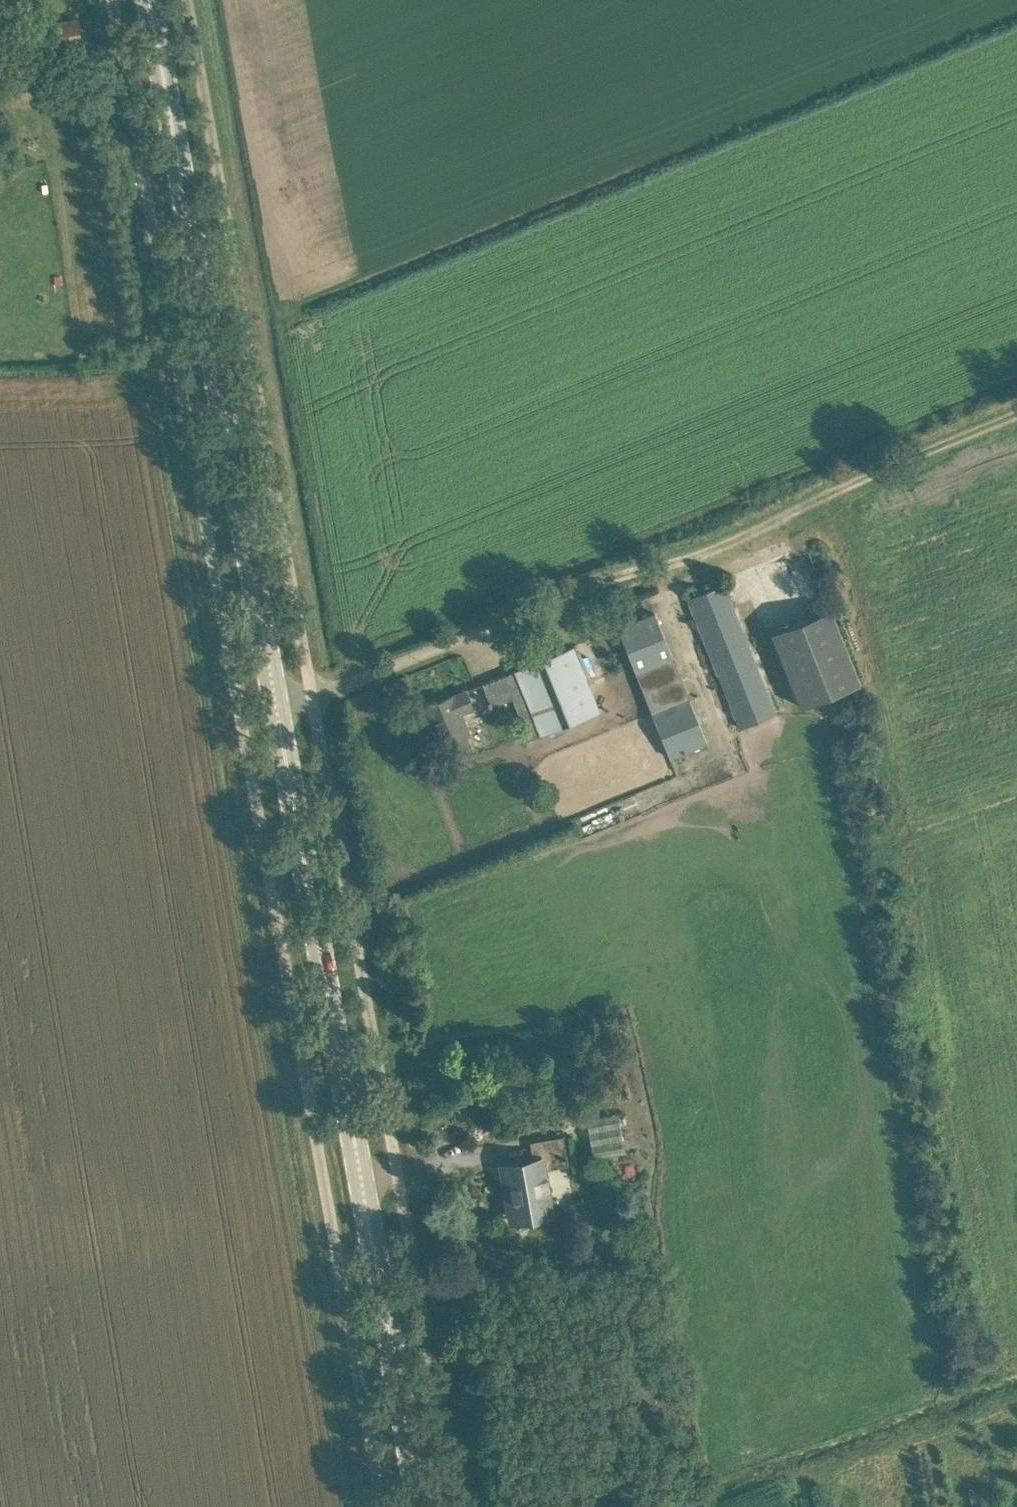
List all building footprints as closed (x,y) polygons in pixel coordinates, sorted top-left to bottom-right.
[(27,61),(55,56),(53,45),(81,41),(77,19),(21,28),(27,61)] [(775,713),(731,602),(724,584),(689,598),(740,727),(775,713)] [(771,631),(800,706),(860,682),(830,608),(771,631)] [(618,627),(669,756),(707,741),(655,612),(618,627)] [(483,682),(490,699),(488,700),(490,705),(492,704),(492,706),(513,698),(529,738),(599,710),(573,646),(483,682)] [(465,689),(424,706),(430,720),(433,719),(434,723),(433,724),(441,743),(439,744),(439,745),(446,742),(452,756),(472,748),(466,734),(468,733),(460,712),(472,707),(465,689)] [(588,1118),(592,1142),(622,1137),(618,1114),(588,1118)] [(530,1141),(533,1158),(500,1164),(504,1186),(512,1184),(517,1219),(551,1214),(544,1166),(568,1163),(563,1134),(530,1141)]
